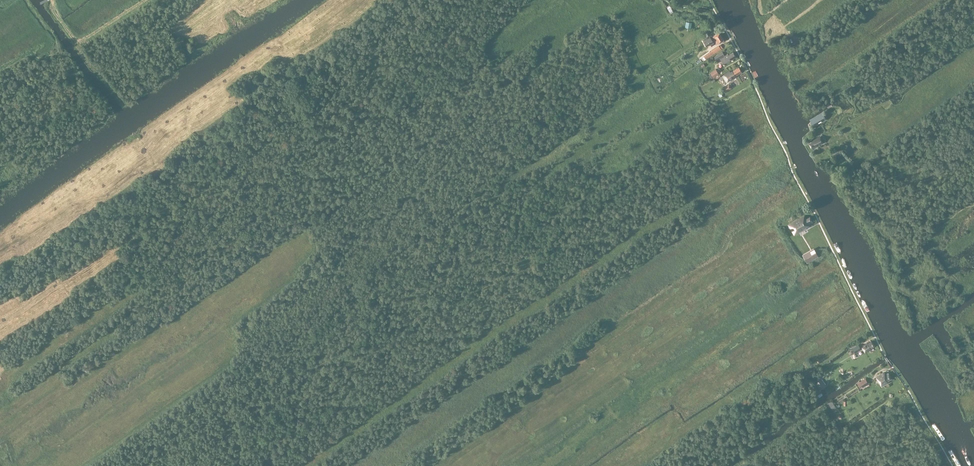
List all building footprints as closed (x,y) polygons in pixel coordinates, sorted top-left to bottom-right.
[(711,35),(702,41),(706,46),(710,44),(712,46),(716,44),(716,45),(723,40),(719,33),(712,37),(711,35)] [(711,50),(714,54),(721,50),(721,49),(722,48),(720,45),(719,46),(718,46),(711,50)] [(722,51),(713,57),(716,60),(719,58),(720,59),(724,65),(736,57),(733,53),(729,55),(728,54),(724,56),(724,55),(722,51)] [(731,71),(724,75),(728,81),(733,78),(733,77),(742,72),(740,67),(731,72),(731,71)] [(712,78),(719,74),(716,69),(709,73),(712,78)] [(809,120),(813,126),(825,119),(822,113),(809,120)] [(814,142),(809,144),(812,149),(821,144),(818,137),(813,140),(814,142)] [(806,219),(804,216),(788,225),(794,235),(809,227),(808,224),(812,222),(810,217),(806,219)] [(867,343),(861,347),(865,353),(871,349),(870,349),(874,347),(871,341),(867,344),(867,343)] [(851,348),(852,349),(851,350),(853,354),(855,353),(861,349),(858,344),(851,348)] [(884,372),(875,377),(881,387),(888,383),(887,381),(892,379),(888,372),(885,374),(884,372)] [(865,378),(861,381),(859,382),(862,388),(868,384),(865,378)] [(817,382),(816,383),(821,389),(823,388),(825,386),(820,379),(817,382)]
